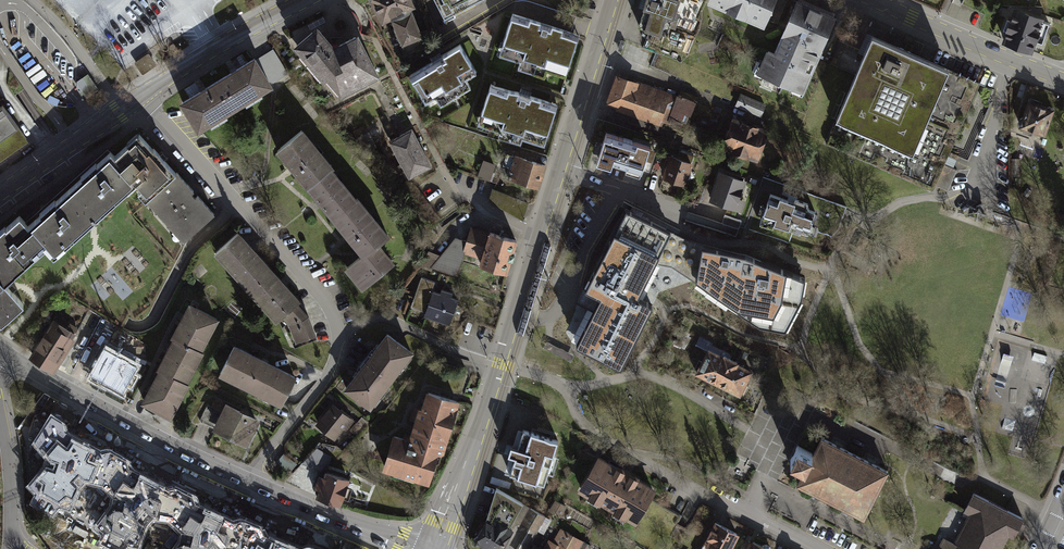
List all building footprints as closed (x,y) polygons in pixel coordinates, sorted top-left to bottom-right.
[(412,0),(370,0),(382,25),(391,20),(402,45),(421,37),(411,12),(416,9),(412,0)] [(442,17),(445,16),(446,18),(454,14),(452,10),(473,0),(434,0),(442,17)] [(639,29),(668,38),(671,29),(676,31),(679,21),(674,20),(679,3),(684,4),(685,0),(648,0),(639,29)] [(710,6),(766,29),(777,0),(712,0),(710,6)] [(838,21),(800,4),(776,57),(768,54),(758,76),(805,96),(838,21)] [(1039,15),(1011,5),(999,40),(1027,50),(1039,15)] [(513,15),(499,57),(519,63),(517,71),(544,79),(547,71),(565,77),(578,35),(513,15)] [(312,31),(310,29),(289,48),(318,83),(320,81),(322,83),(323,83),(326,80),(340,98),(379,78),(378,75),(380,74),(358,33),(355,35),(354,34),(340,41),(341,43),(334,42),(328,41),(330,40),(321,30),(319,31),(316,27),(312,31)] [(872,36),(826,143),(933,190),(979,83),(932,62),(872,36)] [(476,72),(460,45),(409,76),(426,105),(438,98),(442,105),(472,87),(467,77),(476,72)] [(273,50),(256,60),(271,85),(288,75),(273,50)] [(149,53),(135,62),(139,69),(143,75),(157,65),(153,59),(149,53)] [(196,92),(178,103),(197,133),(272,87),(271,85),(256,60),(254,57),(235,69),(196,92)] [(696,99),(617,71),(606,102),(616,106),(616,108),(660,124),(664,113),(689,121),(696,99)] [(85,86),(79,90),(85,100),(100,89),(88,73),(80,79),(85,86)] [(558,106),(491,84),(477,125),(495,131),(494,136),(520,145),(522,140),(545,147),(558,106)] [(766,102),(740,92),(735,104),(761,114),(766,102)] [(1053,107),(1026,98),(1017,125),(1027,129),(1044,134),(1053,107)] [(29,139),(4,103),(0,105),(0,158),(29,139)] [(770,131),(733,118),(724,147),(760,159),(770,131)] [(431,166),(412,130),(390,141),(409,178),(431,166)] [(21,300),(6,284),(44,249),(53,259),(136,184),(140,189),(135,193),(181,244),(215,214),(189,185),(154,147),(140,131),(115,153),(113,151),(105,159),(73,188),(57,203),(53,199),(38,213),(40,215),(28,226),(19,216),(5,230),(3,228),(0,231),(0,320),(21,300)] [(332,168),(301,131),(275,152),(287,166),(318,202),(350,241),(360,253),(353,259),(342,267),(360,288),(392,262),(377,244),(388,234),(358,198),(357,200),(331,169),(332,168)] [(642,167),(649,147),(606,133),(596,161),(611,166),(614,158),(642,167)] [(548,162),(516,153),(508,176),(541,186),(548,162)] [(695,161),(672,153),(664,175),(687,184),(695,161)] [(480,177),(492,180),(496,164),(484,161),(480,177)] [(742,178),(717,168),(707,199),(739,212),(748,189),(741,186),(742,178)] [(794,202),(771,194),(761,223),(772,227),(774,222),(800,231),(801,230),(808,232),(808,231),(813,233),(816,225),(811,223),(815,212),(808,210),(809,208),(806,207),(807,202),(795,199),(794,202)] [(654,263),(671,231),(621,206),(591,253),(582,287),(574,302),(593,311),(576,345),(621,367),(652,305),(638,297),(654,263)] [(727,215),(724,222),(740,228),(743,221),(727,215)] [(488,230),(487,233),(468,227),(464,241),(461,251),(480,256),(478,264),(507,272),(517,238),(488,230)] [(671,231),(654,263),(671,266),(761,326),(785,330),(802,298),(805,278),(745,254),(703,247),(671,231)] [(239,233),(216,254),(279,324),(285,319),(299,304),(303,302),(289,289),(256,252),(239,233)] [(454,277),(461,251),(464,241),(453,238),(438,255),(427,251),(417,266),(429,271),(430,268),(454,277)] [(426,303),(422,316),(447,324),(456,296),(446,292),(447,290),(439,287),(438,291),(431,288),(430,292),(428,291),(431,281),(418,277),(408,306),(422,311),(425,302),(426,303)] [(221,319),(191,303),(183,317),(172,337),(174,338),(168,350),(158,369),(159,370),(149,389),(142,403),(172,419),(191,384),(189,383),(206,352),(204,350),(221,319)] [(299,304),(285,319),(288,323),(289,326),(292,330),(289,331),(295,349),(319,338),(311,317),(299,304)] [(77,335),(53,320),(30,355),(54,370),(77,335)] [(373,404),(415,349),(389,329),(378,344),(359,369),(347,384),(373,404)] [(296,376),(234,346),(220,375),(282,406),(296,376)] [(707,347),(695,371),(706,377),(730,388),(739,393),(752,369),(707,347)] [(141,366),(106,348),(90,377),(125,395),(141,366)] [(441,452),(457,400),(426,390),(421,407),(417,406),(407,439),(392,435),(382,468),(428,482),(437,451),(441,452)] [(355,417),(334,400),(317,421),(336,436),(347,423),(349,425),(355,417)] [(215,427),(223,412),(207,404),(200,419),(215,427)] [(261,422),(227,405),(223,412),(215,427),(214,430),(248,448),(261,422)] [(65,426),(52,418),(34,445),(46,458),(43,469),(28,488),(34,496),(30,507),(52,521),(59,513),(69,515),(78,490),(83,484),(99,487),(116,455),(106,449),(97,451),(87,445),(71,437),(69,435),(67,435),(65,426)] [(507,455),(502,471),(542,484),(556,440),(515,428),(510,445),(508,444),(505,454),(507,455)] [(816,453),(798,444),(790,461),(805,468),(798,484),(866,518),(890,471),(824,439),(816,453)] [(317,444),(303,460),(327,468),(332,452),(317,444)] [(116,455),(99,487),(112,499),(111,506),(95,528),(103,536),(100,545),(108,548),(129,548),(133,548),(141,548),(148,524),(153,518),(170,521),(186,489),(173,483),(164,488),(149,481),(130,472),(128,461),(116,455)] [(595,458),(577,490),(632,522),(651,490),(595,458)] [(350,476),(327,468),(318,494),(341,502),(350,476)] [(186,489),(170,521),(183,533),(182,541),(176,548),(242,548),(255,523),(244,518),(235,522),(223,517),(201,506),(199,496),(186,489)] [(493,489),(482,522),(473,537),(470,539),(471,544),(477,544),(485,548),(500,548),(511,530),(506,527),(520,504),(493,489)] [(975,493),(966,511),(969,513),(955,541),(943,535),(936,548),(999,548),(1006,533),(1012,536),(1022,516),(975,493)] [(564,506),(552,500),(546,511),(558,517),(564,506)] [(545,518),(529,509),(521,524),(529,528),(517,548),(525,548),(535,531),(537,532),(545,518)] [(705,538),(725,548),(729,548),(739,529),(716,517),(705,538)] [(255,523),(242,548),(292,548),(272,541),(270,531),(255,523)] [(541,548),(587,548),(590,545),(558,528),(550,541),(547,539),(541,548)] [(742,548),(773,548),(774,547),(750,534),(742,548)]
